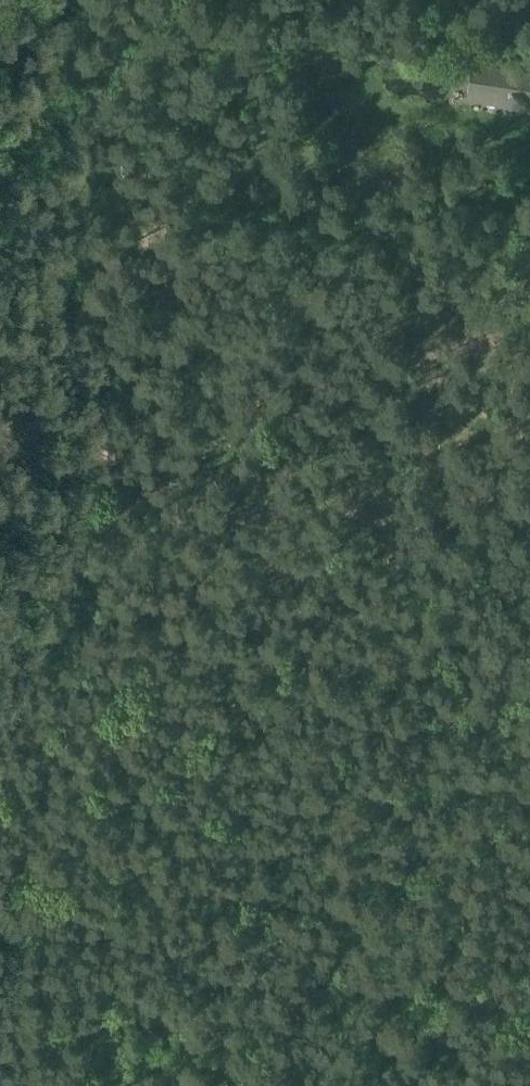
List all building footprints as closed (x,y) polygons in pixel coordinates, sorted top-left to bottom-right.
[(476,92),(512,97),(516,68),(480,63),(476,92)]
